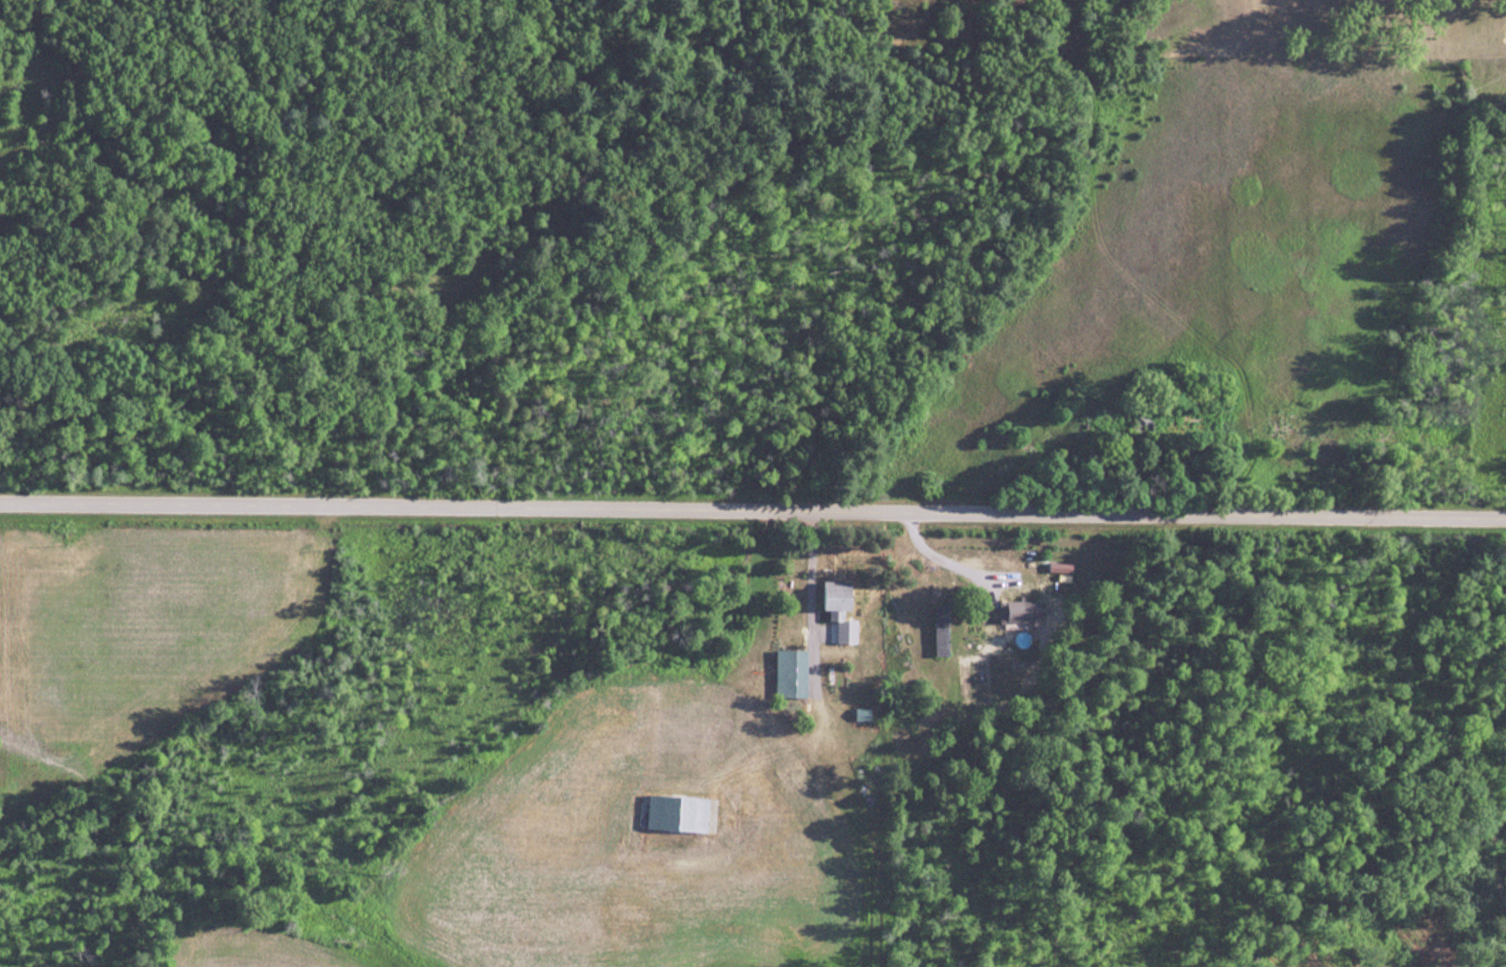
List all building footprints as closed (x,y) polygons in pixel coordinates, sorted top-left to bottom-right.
[(845,611),(855,611),(856,587),(825,586),(825,610),(829,610),(828,621),(844,622),(845,611)] [(950,606),(936,606),(936,657),(950,657),(950,606)] [(807,698),(807,650),(776,650),(776,698),(807,698)] [(709,832),(711,798),(650,795),(649,830),(709,832)]
